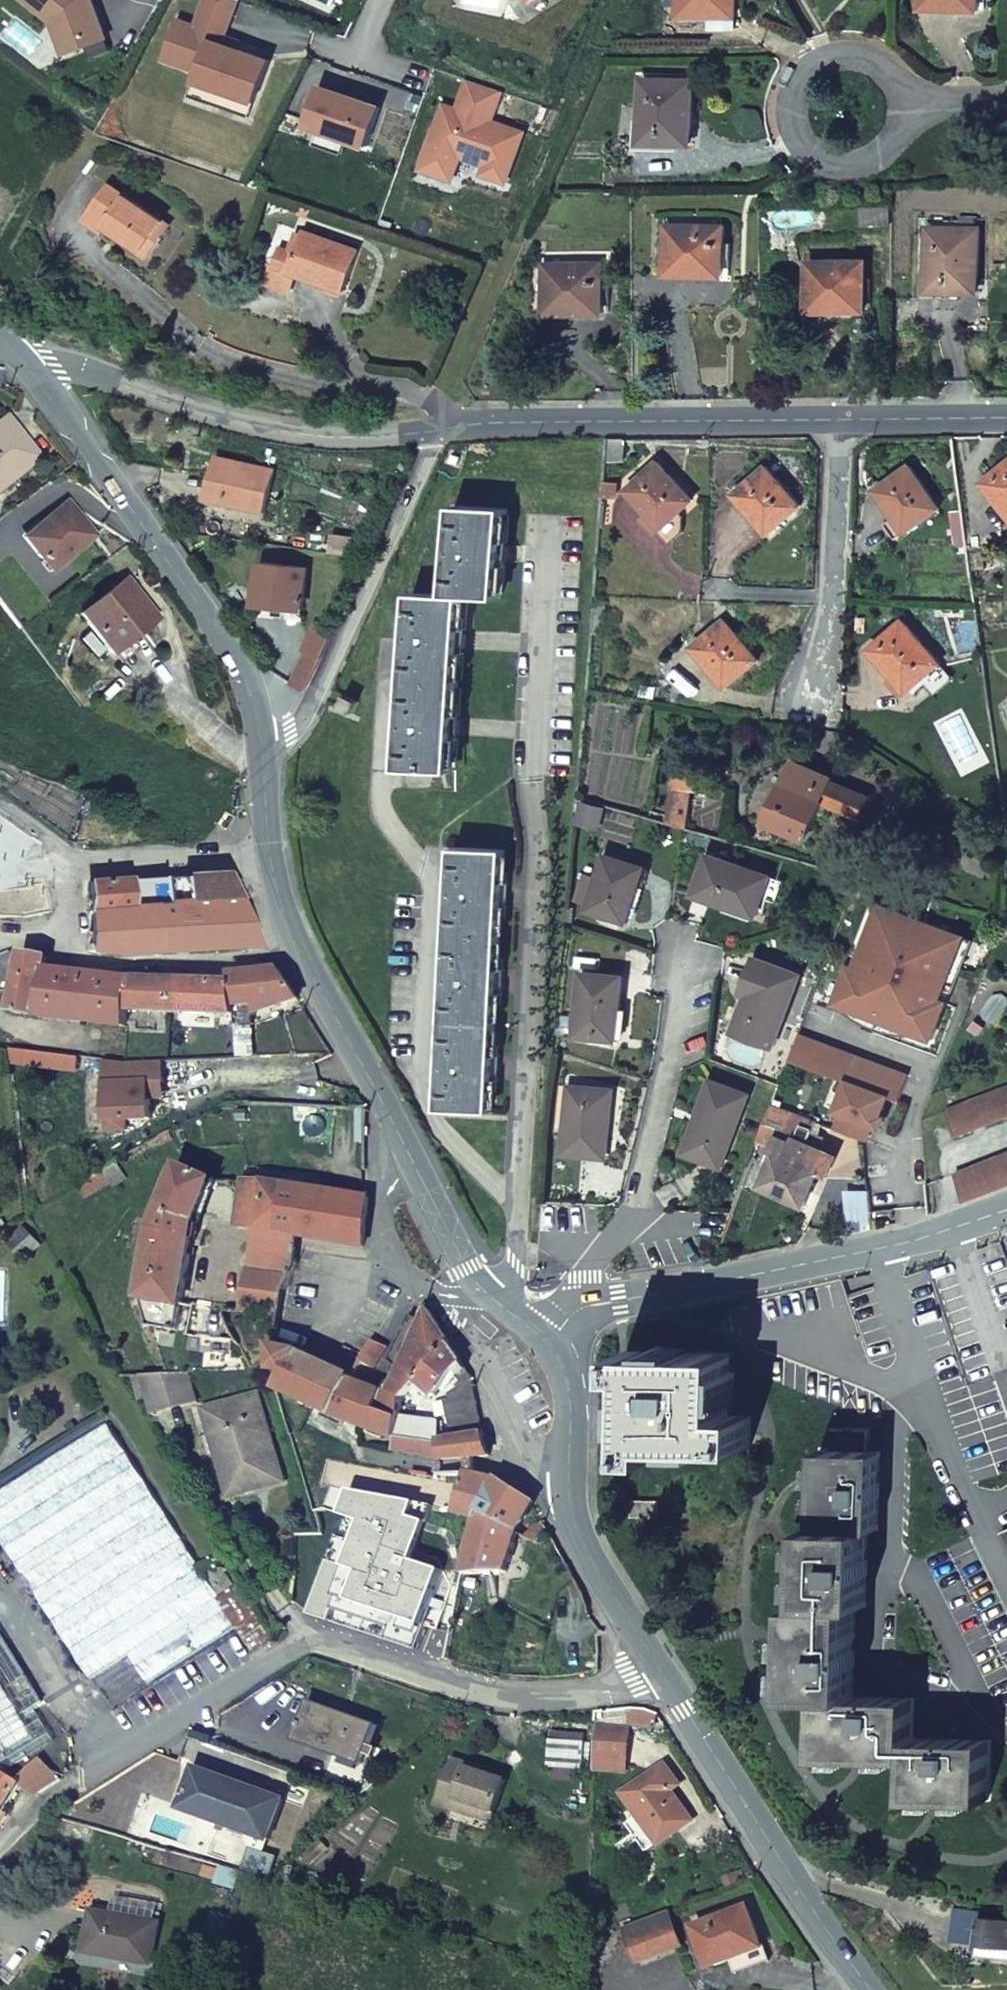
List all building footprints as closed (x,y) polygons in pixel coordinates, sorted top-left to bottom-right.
[(196,22),(180,17),(164,61),(201,74),(213,38),(223,42),(238,0),(204,0),(196,22)] [(678,11),(706,11),(706,17),(734,17),(734,0),(678,0),(678,11)] [(920,4),(947,5),(947,11),(975,12),(976,0),(920,0),(920,4)] [(201,74),(197,84),(257,105),(273,59),(248,51),(223,42),(213,38),(201,74)] [(435,137),(424,170),(459,182),(466,161),(487,168),(485,176),(512,185),(531,130),(498,119),(506,93),(468,80),(458,109),(446,105),(435,137)] [(691,81),(641,81),(640,144),(690,145),(691,81)] [(257,105),(197,84),(193,97),(252,117),(257,105)] [(309,127),(322,131),(317,144),(345,153),(349,142),(370,149),(385,106),(354,95),(323,85),(309,127)] [(126,243),(151,258),(173,223),(169,221),(149,253),(107,227),(127,194),(108,183),(84,221),(106,235),(108,231),(126,243)] [(149,253),(169,221),(127,194),(107,227),(149,253)] [(693,270),(693,276),(720,277),(722,228),(718,228),(719,216),(669,214),(669,226),(666,226),(665,269),(693,270)] [(928,229),(927,293),(976,294),(978,230),(973,230),(973,219),(930,219),(930,229),(928,229)] [(298,254),(291,273),(298,275),(320,283),(348,293),(364,249),(307,229),(306,232),(298,254)] [(291,273),(298,254),(306,232),(300,230),(293,249),(285,245),(277,268),(291,273)] [(544,266),(544,308),(573,309),(573,314),(600,314),(600,266),(614,266),(614,252),(537,253),(537,266),(544,266)] [(836,306),(836,313),(863,312),(863,263),(807,264),(807,306),(836,306)] [(530,308),(544,308),(544,266),(537,266),(530,266),(530,308)] [(290,296),(298,275),(291,273),(277,268),(269,288),(290,296)] [(0,421),(0,494),(45,460),(28,438),(9,414),(0,421)] [(626,439),(607,439),(606,454),(605,462),(624,462),(626,439)] [(211,502),(269,514),(279,468),(220,456),(215,480),(211,502)] [(662,529),(680,512),(693,501),(658,463),(627,491),(649,516),(645,520),(658,532),(661,528),(662,529)] [(1006,511),(1006,463),(984,482),(1006,511)] [(897,539),(940,508),(910,466),(876,491),(896,518),(886,524),(897,539)] [(800,506),(765,467),(734,495),(769,534),(800,506)] [(22,535),(55,575),(101,538),(85,518),(68,498),(22,535)] [(464,627),(465,596),(504,598),(505,567),(506,554),(507,538),(508,510),(456,507),(451,595),(414,594),(412,629),(404,769),(457,771),(458,739),(459,727),(460,713),(462,655),(463,642),(464,627)] [(685,517),(680,512),(662,529),(673,542),(684,532),(685,517)] [(969,546),(964,514),(952,516),(957,548),(969,546)] [(358,554),(359,537),(335,535),(333,552),(358,554)] [(285,610),(309,612),(313,567),(263,562),(259,608),(285,610)] [(127,577),(81,615),(116,657),(140,637),(162,620),(127,577)] [(305,654),(320,661),(334,629),(315,620),(301,652),(305,654)] [(693,648),(727,687),(760,660),(726,621),(693,648)] [(922,681),(941,664),(904,621),(870,651),(894,678),(892,679),(906,695),(922,681)] [(320,661),(305,654),(291,684),(306,690),(320,661)] [(954,679),(941,664),(922,681),(936,696),(954,679)] [(359,701),(345,695),(339,709),(352,716),(359,701)] [(861,819),(870,797),(831,781),(833,778),(794,762),(766,822),(778,827),(775,835),(785,839),(788,831),(807,840),(822,803),(861,819)] [(670,824),(688,829),(693,791),(696,791),(699,769),(679,767),(670,824)] [(583,803),(579,820),(600,825),(604,809),(583,803)] [(455,848),(441,1108),(493,1111),(496,1065),(500,983),(505,897),(506,879),(508,850),(455,848)] [(646,869),(606,855),(597,883),(590,904),(587,911),(627,924),(646,869)] [(770,878),(709,856),(694,895),(755,916),(770,878)] [(232,875),(190,877),(193,907),(243,903),(237,889),(232,875)] [(190,877),(169,878),(172,909),(193,907),(190,877)] [(169,878),(136,880),(137,911),(160,910),(172,909),(169,878)] [(578,900),(590,904),(597,883),(585,878),(578,900)] [(94,898),(94,914),(137,911),(136,880),(93,881),(94,898)] [(850,963),(835,1000),(867,1013),(869,1007),(899,1019),(897,1025),(931,1038),(946,1000),(939,998),(963,935),(879,902),(856,965),(850,963)] [(263,950),(243,903),(193,907),(172,909),(160,910),(166,955),(263,950)] [(118,957),(166,955),(160,910),(137,911),(94,914),(94,953),(118,957)] [(946,1000),(970,937),(963,935),(939,998),(946,1000)] [(26,952),(11,952),(0,956),(0,989),(17,998),(26,952)] [(17,998),(13,1013),(47,1019),(55,968),(57,958),(41,955),(26,952),(17,998)] [(800,976),(757,959),(743,993),(751,996),(737,1033),(773,1047),(800,976)] [(137,1016),(139,979),(97,974),(55,968),(47,1019),(128,1030),(136,1031),(137,1016)] [(282,969),(239,975),(239,981),(239,1020),(257,1019),(303,1006),(293,988),(282,969)] [(624,977),(583,972),(575,1037),(617,1041),(624,977)] [(239,1020),(239,981),(211,980),(166,979),(139,979),(137,1016),(239,1020)] [(869,1007),(867,1013),(897,1025),(899,1019),(869,1007)] [(257,1019),(239,1020),(241,1059),(259,1059),(257,1019)] [(907,1074),(799,1033),(790,1057),(848,1079),(888,1094),(887,1095),(897,1099),(907,1074)] [(81,1057),(13,1051),(11,1069),(79,1075),(81,1057)] [(126,1064),(107,1061),(110,1083),(155,1080),(156,1091),(169,1090),(166,1062),(126,1064)] [(841,1113),(835,1129),(864,1140),(865,1140),(871,1124),(880,1127),(884,1116),(880,1114),(887,1095),(888,1094),(848,1079),(836,1111),(841,1113)] [(155,1080),(110,1083),(113,1125),(131,1124),(159,1123),(158,1107),(156,1091),(155,1080)] [(751,1095),(711,1080),(697,1116),(703,1118),(688,1155),(722,1168),(751,1095)] [(613,1090),(570,1086),(564,1154),(604,1157),(608,1116),(611,1117),(613,1090)] [(948,1110),(957,1135),(1006,1117),(1006,1088),(948,1110)] [(131,1124),(113,1125),(114,1134),(132,1133),(131,1124)] [(175,1140),(171,1132),(162,1136),(166,1144),(175,1140)] [(761,1186),(805,1205),(818,1173),(826,1176),(836,1155),(785,1132),(761,1186)] [(954,1174),(965,1201),(1006,1185),(1006,1154),(954,1174)] [(128,1179),(119,1163),(104,1171),(112,1185),(114,1187),(128,1179)] [(201,1223),(219,1180),(183,1166),(156,1229),(143,1303),(187,1310),(198,1241),(201,1223)] [(104,1171),(78,1186),(86,1200),(112,1185),(104,1171)] [(285,1235),(292,1184),(248,1178),(241,1229),(259,1231),(285,1235)] [(364,1221),(367,1195),(292,1184),(285,1235),(301,1237),(360,1246),(364,1221)] [(845,1224),(871,1225),(868,1190),(846,1190),(845,1224)] [(24,1226),(10,1239),(26,1257),(40,1243),(24,1226)] [(299,1252),(301,1237),(285,1235),(259,1231),(256,1245),(253,1269),(295,1276),(297,1260),(299,1252)] [(244,1313),(284,1321),(295,1276),(253,1269),(244,1313)] [(183,1336),(187,1310),(143,1303),(153,1332),(183,1336)] [(425,1305),(418,1318),(426,1324),(434,1309),(425,1305)] [(423,1386),(457,1343),(434,1309),(426,1324),(402,1369),(391,1390),(385,1413),(408,1421),(409,1402),(423,1386)] [(392,1361),(402,1369),(426,1324),(418,1318),(415,1316),(392,1361)] [(373,1339),(360,1362),(377,1372),(390,1348),(373,1339)] [(457,1381),(472,1363),(465,1353),(457,1343),(423,1386),(442,1401),(457,1381)] [(290,1373),(281,1391),(333,1416),(355,1373),(304,1349),(279,1345),(278,1372),(290,1373)] [(661,1446),(750,1448),(751,1415),(731,1415),(733,1353),(625,1351),(625,1376),(638,1376),(636,1458),(661,1459),(661,1446)] [(447,1400),(455,1440),(487,1435),(472,1363),(457,1381),(460,1393),(447,1400)] [(169,1375),(144,1376),(159,1418),(202,1404),(192,1373),(169,1375)] [(400,1440),(408,1421),(385,1413),(391,1390),(373,1382),(355,1373),(333,1416),(400,1440)] [(204,1409),(233,1499),(260,1491),(287,1482),(258,1392),(204,1409)] [(441,1422),(408,1421),(400,1440),(396,1454),(442,1461),(442,1442),(441,1422)] [(125,1453),(107,1424),(0,1493),(0,1536),(125,1453)] [(868,1432),(831,1431),(830,1451),(867,1452),(868,1432)] [(442,1442),(442,1461),(491,1460),(489,1448),(487,1435),(455,1440),(442,1442)] [(878,1530),(880,1452),(867,1452),(830,1451),(821,1450),(818,1528),(867,1530),(878,1530)] [(0,1536),(19,1565),(144,1481),(125,1453),(0,1536)] [(477,1520),(506,1479),(487,1477),(468,1475),(455,1515),(477,1520)] [(526,1492),(506,1479),(477,1520),(525,1535),(537,1517),(546,1505),(526,1492)] [(19,1565),(36,1594),(163,1510),(144,1481),(19,1565)] [(358,1493),(351,1518),(365,1523),(359,1542),(336,1536),(315,1615),(371,1634),(427,1652),(450,1573),(422,1565),(437,1507),(358,1493)] [(658,1501),(632,1500),(632,1517),(658,1518),(658,1501)] [(36,1594),(54,1622),(181,1538),(163,1510),(36,1594)] [(551,1527),(537,1517),(525,1535),(542,1542),(551,1527)] [(514,1575),(525,1535),(477,1520),(464,1577),(489,1576),(514,1575)] [(866,1606),(867,1530),(818,1528),(808,1528),(805,1605),(855,1606),(866,1606)] [(54,1622),(73,1650),(199,1568),(181,1538),(54,1622)] [(219,1599),(234,1589),(224,1573),(227,1571),(223,1566),(220,1568),(218,1564),(221,1562),(219,1559),(215,1561),(214,1558),(199,1568),(219,1599)] [(93,1681),(129,1656),(219,1599),(199,1568),(73,1650),(93,1681)] [(280,1641),(243,1583),(234,1589),(219,1599),(238,1628),(256,1656),(280,1641)] [(219,1599),(129,1656),(149,1687),(238,1628),(219,1599)] [(822,1697),(853,1698),(855,1606),(805,1605),(795,1604),(793,1696),(822,1697)] [(36,1709),(46,1704),(0,1630),(0,1677),(14,1700),(24,1716),(36,1709)] [(14,1700),(0,1677),(0,1709),(14,1700)] [(912,1738),(913,1699),(853,1698),(822,1697),(820,1755),(911,1758),(912,1738)] [(14,1700),(0,1709),(0,1751),(33,1731),(24,1716),(14,1700)] [(330,1754),(367,1766),(380,1726),(306,1701),(293,1741),(330,1754)] [(33,1731),(45,1723),(36,1709),(24,1716),(33,1731)] [(632,1710),(633,1727),(661,1729),(663,1714),(649,1710),(632,1710)] [(10,1773),(58,1743),(45,1723),(33,1731),(0,1751),(0,1779),(10,1773)] [(633,1727),(598,1726),(596,1775),(631,1776),(633,1727)] [(549,1769),(586,1770),(587,1732),(550,1731),(549,1769)] [(988,1800),(990,1740),(912,1738),(911,1758),(910,1797),(988,1800)] [(43,1758),(19,1781),(26,1787),(38,1797),(66,1780),(43,1758)] [(435,1806),(500,1827),(516,1780),(483,1769),(451,1759),(435,1806)] [(622,1795),(664,1851),(682,1838),(701,1823),(676,1790),(683,1785),(666,1762),(622,1795)] [(184,1813),(278,1844),(293,1799),(244,1782),(199,1767),(184,1813)] [(10,1773),(0,1779),(0,1830),(6,1820),(26,1787),(19,1781),(10,1773)] [(162,1903),(115,1896),(113,1912),(159,1920),(162,1903)] [(714,1975),(734,1967),(737,1975),(754,1968),(773,1960),(751,1905),(695,1927),(714,1975)] [(983,1916),(983,1910),(955,1908),(951,1939),(977,1942),(977,1947),(1006,1950),(1006,1919),(983,1916)] [(86,1956),(158,1968),(166,1921),(159,1920),(113,1912),(94,1909),(90,1934),(86,1956)] [(688,1949),(672,1910),(627,1927),(642,1967),(688,1949)]
